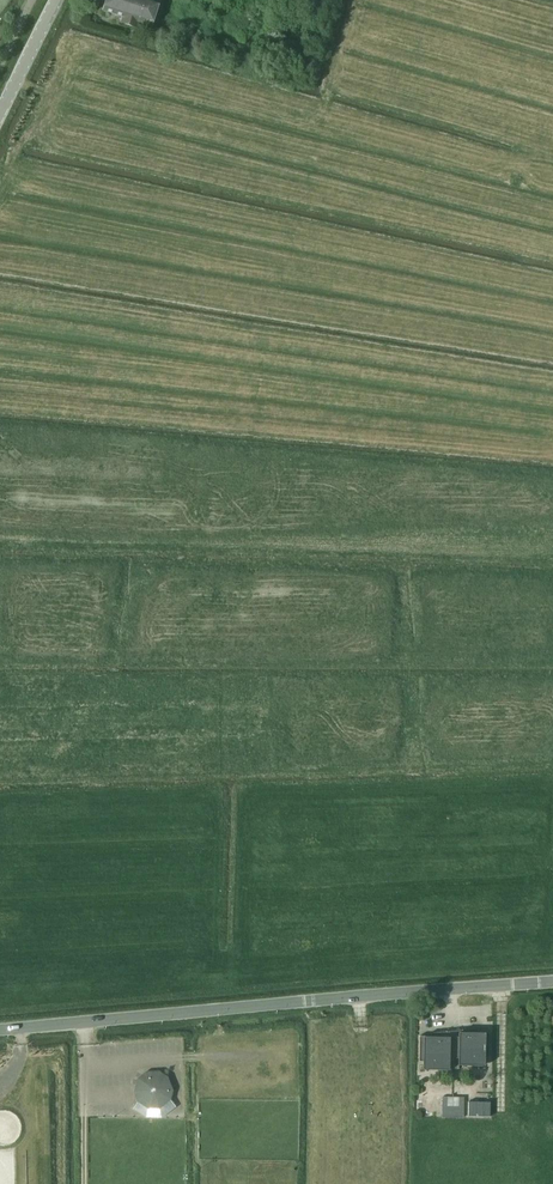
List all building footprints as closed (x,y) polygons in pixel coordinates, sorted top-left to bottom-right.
[(102,10),(122,17),(121,23),(136,28),(138,22),(151,26),(159,1),(155,0),(145,0),(144,3),(135,0),(106,0),(102,10)] [(33,118),(24,140),(32,143),(40,121),(33,118)] [(419,1036),(419,1061),(423,1061),(423,1070),(449,1070),(449,1059),(449,1058),(458,1058),(458,1066),(485,1066),(485,1058),(489,1058),(489,1032),(478,1032),(478,1030),(478,1029),(459,1031),(459,1033),(459,1037),(455,1037),(455,1036),(453,1036),(453,1041),(450,1041),(450,1037),(449,1037),(450,1032),(450,1031),(431,1033),(431,1034),(431,1036),(419,1036)] [(172,1091),(167,1077),(160,1073),(145,1074),(139,1079),(135,1093),(138,1101),(150,1108),(159,1108),(170,1099),(172,1091)] [(459,1097),(447,1097),(447,1107),(459,1107),(459,1097)]
